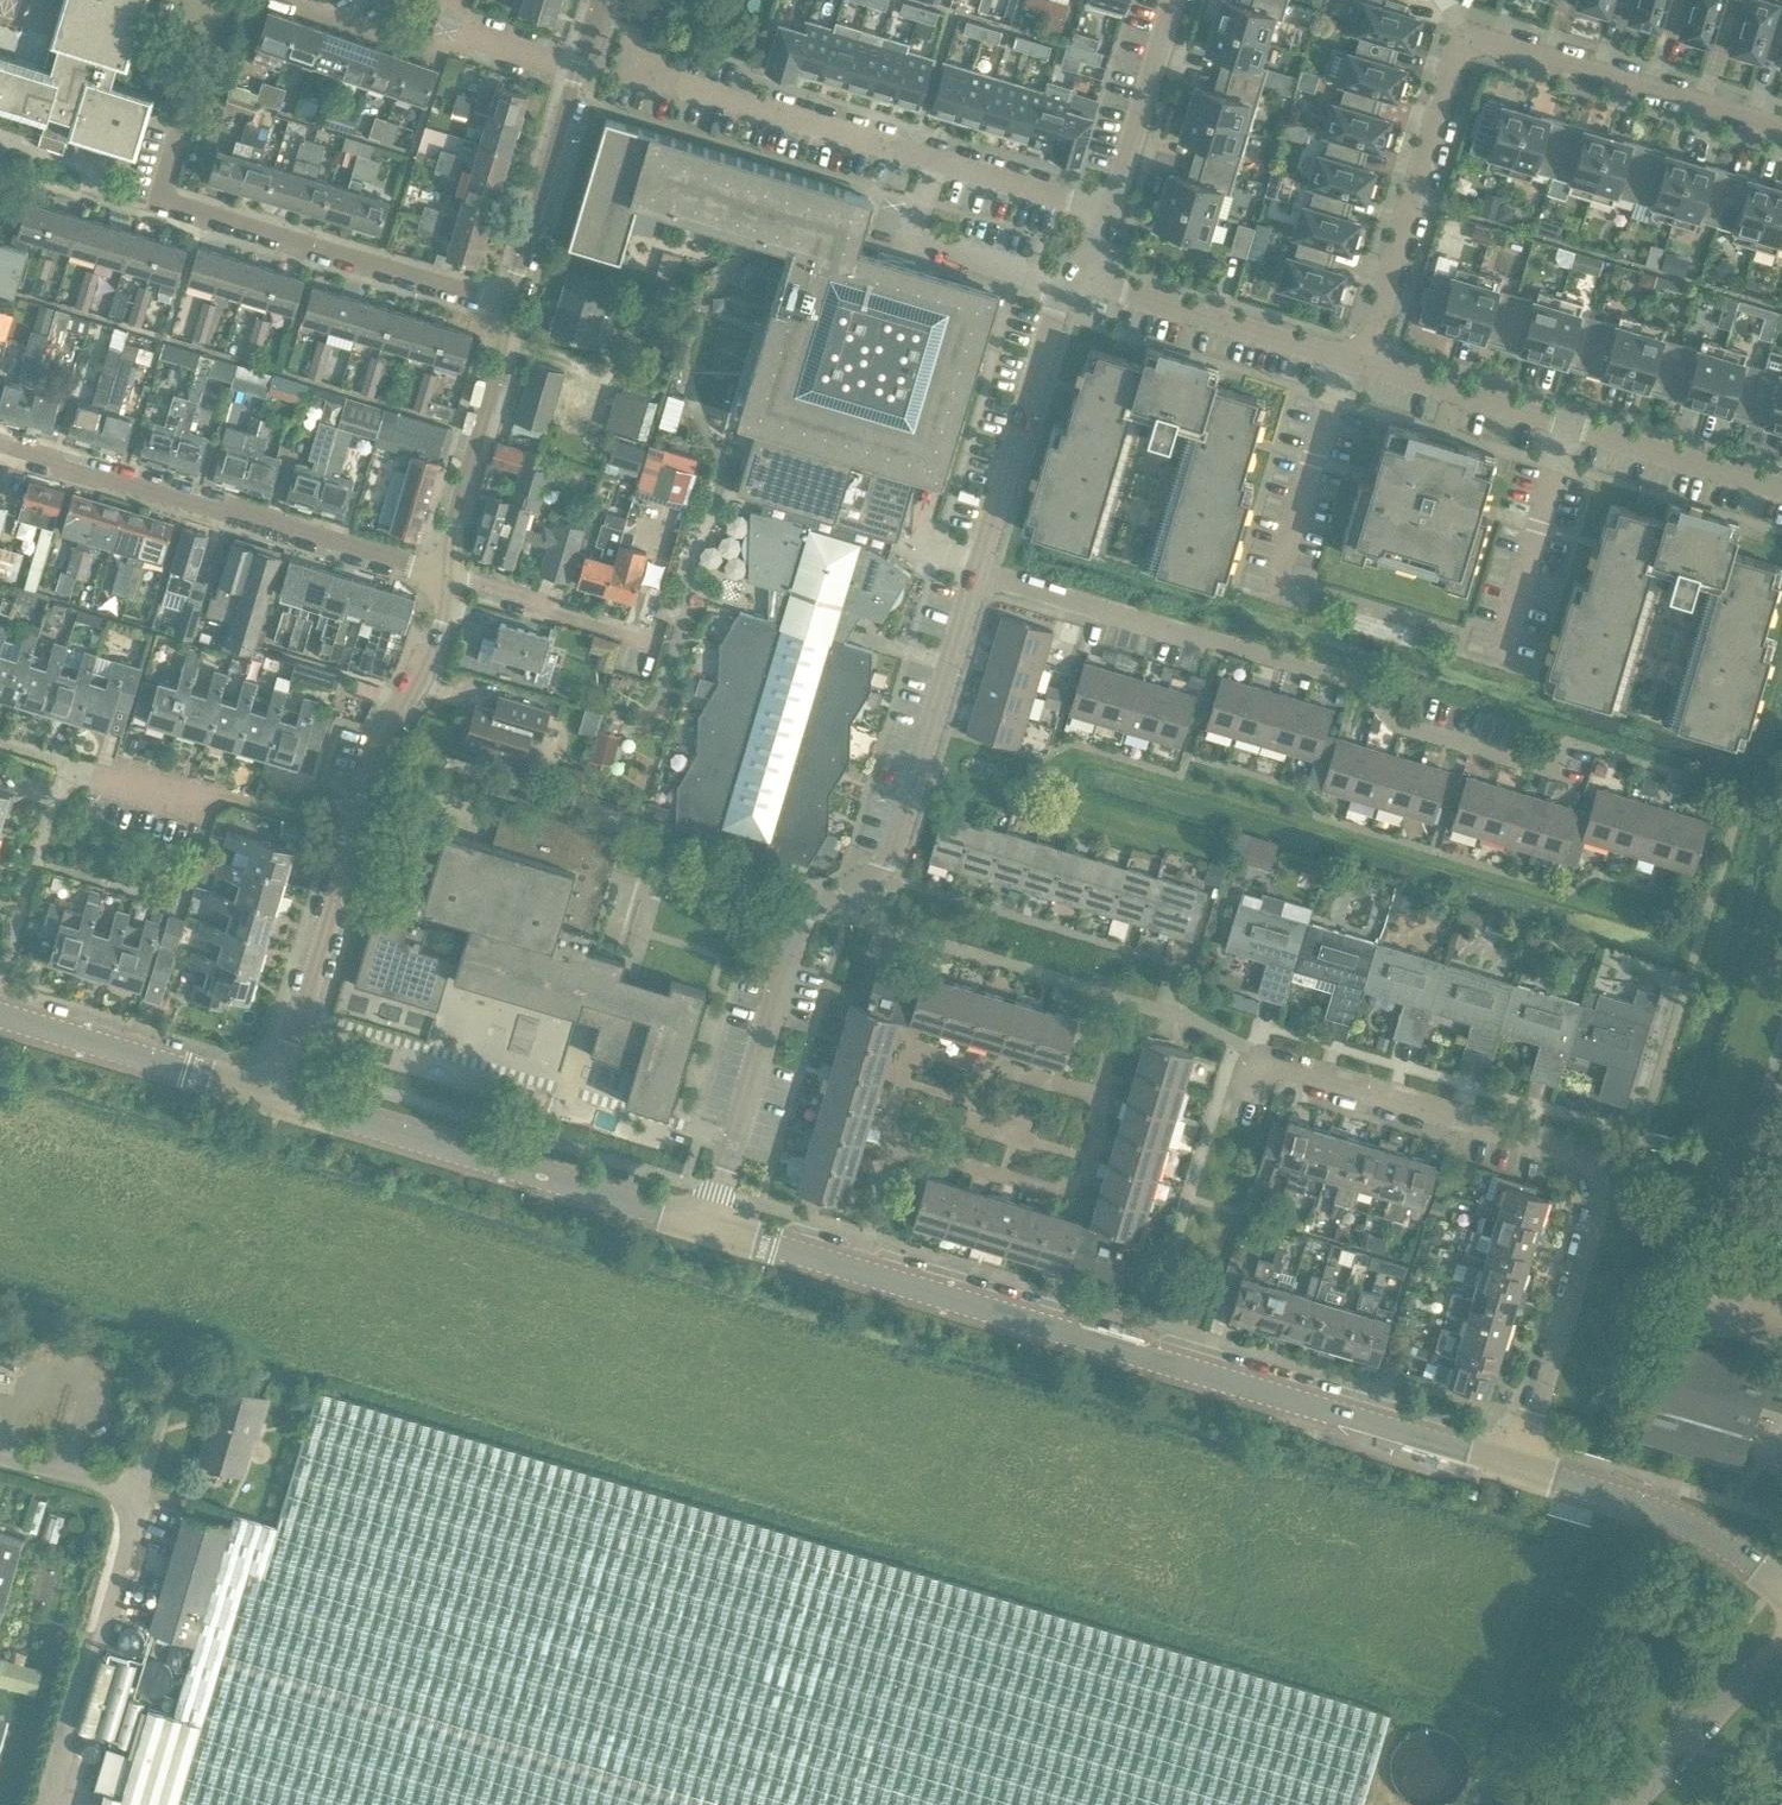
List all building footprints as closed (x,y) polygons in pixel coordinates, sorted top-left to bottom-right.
[(31,116),(46,121),(49,110),(71,117),(67,128),(42,132),(40,132),(36,145),(39,146),(63,153),(69,133),(115,147),(134,152),(148,105),(152,94),(109,81),(115,63),(126,66),(145,0),(61,0),(50,36),(48,43),(57,45),(50,68),(13,57),(0,53),(0,107),(31,116)] [(519,12),(553,22),(560,0),(522,0),(519,12)] [(868,4),(885,9),(888,0),(869,0),(868,4)] [(950,6),(962,10),(964,0),(951,0),(950,6)] [(979,9),(987,12),(991,0),(981,0),(979,9)] [(1048,0),(1027,0),(1025,8),(1044,13),(1048,0)] [(1044,13),(1054,16),(1058,0),(1048,0),(1044,13)] [(1088,4),(1121,14),(1123,7),(1124,8),(1126,0),(1089,0),(1088,4)] [(1252,2),(1247,0),(1244,0),(1242,5),(1224,0),(1222,0),(1218,12),(1216,11),(1212,25),(1265,41),(1273,16),(1282,19),(1287,0),(1253,0),(1252,2)] [(1361,32),(1394,42),(1410,47),(1412,42),(1414,42),(1419,28),(1416,27),(1419,18),(1403,14),(1406,4),(1394,0),(1386,0),(1383,8),(1364,2),(1356,30),(1361,32)] [(1578,4),(1587,7),(1587,10),(1601,14),(1601,11),(1606,13),(1610,0),(1580,0),(1578,4)] [(1634,3),(1630,19),(1639,22),(1638,24),(1652,29),(1653,26),(1658,28),(1662,12),(1666,0),(1623,0),(1634,3)] [(1662,12),(1685,19),(1681,35),(1690,37),(1689,40),(1703,44),(1704,42),(1709,43),(1713,27),(1721,0),(1666,0),(1662,12)] [(1713,27),(1736,34),(1732,50),(1741,53),(1740,55),(1754,59),(1755,57),(1760,58),(1764,42),(1774,9),(1776,4),(1764,0),(1746,0),(1746,1),(1744,0),(1721,0),(1713,27)] [(917,19),(921,6),(903,1),(900,13),(917,19)] [(921,6),(917,19),(934,24),(938,12),(921,6)] [(1774,9),(1764,42),(1781,48),(1781,11),(1774,9)] [(280,69),(297,20),(268,10),(256,44),(258,44),(252,60),(280,69)] [(297,20),(280,69),(281,69),(286,54),(313,64),(325,30),(297,20)] [(980,37),(984,25),(967,20),(963,32),(980,37)] [(836,21),(833,30),(819,78),(844,85),(861,28),(836,21)] [(792,77),(809,23),(808,23),(805,32),(780,25),(767,70),(792,77)] [(809,23),(792,77),(793,78),(795,71),(819,78),(833,30),(809,23)] [(984,25),(980,37),(998,43),(1001,31),(984,25)] [(1265,41),(1212,25),(1208,38),(1210,39),(1207,51),(1226,57),(1225,64),(1233,66),(1230,78),(1261,87),(1267,68),(1258,65),(1265,41)] [(861,28),(844,85),(868,93),(882,45),(885,36),(861,28)] [(325,30),(313,64),(341,73),(352,40),(325,30)] [(1071,43),(1085,47),(1095,50),(1099,39),(1075,32),(1071,43)] [(1340,81),(1346,83),(1379,93),(1395,98),(1397,93),(1399,93),(1403,79),(1401,79),(1403,69),(1387,65),(1394,42),(1361,32),(1354,55),(1349,53),(1340,81)] [(1030,52),(1033,40),(1016,35),(1012,47),(1030,52)] [(352,40),(341,73),(336,86),(364,95),(379,49),(352,40)] [(1033,40),(1030,52),(1047,57),(1051,45),(1033,40)] [(1085,47),(1071,43),(1068,42),(1064,54),(1081,59),(1085,47)] [(893,100),(907,52),(882,45),(868,93),(893,100)] [(1085,47),(1081,59),(1098,64),(1102,52),(1095,50),(1085,47)] [(379,49),(364,95),(365,96),(369,83),(396,92),(407,59),(379,49)] [(907,52),(893,100),(918,108),(933,60),(907,52)] [(424,102),(436,68),(407,59),(396,92),(424,102)] [(956,119),(970,71),(945,63),(931,111),(956,119)] [(970,71),(956,119),(981,126),(995,78),(970,71)] [(995,78),(981,126),(1005,134),(1020,86),(995,78)] [(1261,87),(1230,78),(1226,89),(1218,87),(1216,93),(1196,87),(1192,99),(1190,99),(1186,112),(1248,131),(1261,87)] [(1055,148),(1071,94),(1072,88),(1048,81),(1044,93),(1030,141),(1055,148)] [(232,95),(258,103),(258,102),(268,105),(275,86),(263,82),(259,94),(250,91),(250,90),(235,85),(232,95)] [(1325,132),(1331,134),(1364,144),(1380,149),(1381,144),(1384,144),(1388,130),(1385,130),(1388,121),(1372,116),(1379,93),(1346,83),(1339,106),(1334,104),(1325,132)] [(275,86),(268,105),(279,108),(285,89),(275,86)] [(454,105),(518,124),(526,95),(495,86),(487,114),(474,110),(477,99),(458,94),(454,105)] [(1020,86),(1005,134),(1030,141),(1044,93),(1020,86)] [(1078,163),(1096,101),(1071,94),(1055,148),(1053,155),(1078,163)] [(258,103),(232,95),(231,97),(227,96),(224,104),(259,116),(263,107),(257,105),(258,103)] [(1509,174),(1526,113),(1503,106),(1504,104),(1489,99),(1488,102),(1484,101),(1479,118),(1477,117),(1472,132),(1475,133),(1469,151),(1489,157),(1486,167),(1509,174)] [(479,143),(509,152),(518,124),(454,105),(451,116),(484,126),(479,143)] [(329,109),(325,124),(352,133),(356,117),(329,109)] [(432,112),(427,127),(443,131),(446,121),(442,120),(443,115),(432,112)] [(1204,165),(1235,175),(1241,155),(1232,152),(1239,129),(1248,132),(1248,131),(1186,112),(1182,126),(1184,127),(1180,139),(1200,145),(1198,151),(1207,154),(1204,165)] [(1526,113),(1509,174),(1531,180),(1534,170),(1552,176),(1567,126),(1565,125),(1566,122),(1550,118),(1550,120),(1526,113)] [(380,139),(386,120),(376,117),(369,136),(380,139)] [(839,187),(731,155),(722,153),(671,137),(671,138),(605,118),(602,127),(567,244),(618,262),(635,205),(781,249),(786,250),(785,255),(741,401),(742,402),(737,418),(760,425),(758,435),(753,434),(752,437),(757,438),(741,493),(736,491),(735,494),(763,502),(759,514),(782,516),(807,522),(813,524),(811,530),(820,532),(822,527),(848,537),(846,540),(856,543),(856,541),(887,557),(892,540),(897,541),(898,538),(893,537),(912,472),(917,474),(918,471),(944,478),(949,461),(949,462),(993,315),(998,295),(926,274),(927,269),(913,265),(912,270),(852,252),(868,196),(839,188),(839,187)] [(398,124),(386,120),(380,139),(392,144),(398,124)] [(1288,121),(1284,135),(1302,140),(1306,126),(1288,121)] [(238,189),(257,125),(246,122),(240,141),(238,140),(234,154),(218,150),(209,180),(238,189)] [(1567,126),(1552,176),(1571,181),(1568,191),(1590,198),(1608,138),(1585,131),(1586,128),(1571,124),(1570,126),(1567,126)] [(257,125),(238,189),(265,197),(274,167),(261,163),(265,148),(262,148),(268,128),(257,125)] [(1310,183),(1315,185),(1349,195),(1365,200),(1366,195),(1369,195),(1373,181),(1370,181),(1373,172),(1357,167),(1364,144),(1331,134),(1324,157),(1318,155),(1310,183)] [(274,167),(265,197),(293,206),(312,141),(302,138),(292,172),(274,167)] [(1608,138),(1590,198),(1613,205),(1616,195),(1634,200),(1649,150),(1647,149),(1647,147),(1632,142),(1632,145),(1608,138)] [(312,141),(293,206),(321,214),(330,183),(315,179),(325,144),(312,141)] [(470,171),(501,180),(509,152),(479,143),(470,171)] [(1649,150),(1634,200),(1653,206),(1650,216),(1672,222),(1690,162),(1667,155),(1668,153),(1653,148),(1652,151),(1649,150)] [(438,161),(457,167),(461,155),(441,149),(438,161)] [(362,177),(368,158),(358,155),(352,174),(362,177)] [(368,158),(362,177),(374,181),(380,161),(368,158)] [(457,167),(438,161),(434,172),(454,178),(457,167)] [(1690,162),(1672,222),(1695,229),(1698,219),(1716,225),(1731,175),(1729,174),(1729,171),(1714,167),(1714,169),(1690,162)] [(1159,200),(1218,217),(1218,216),(1213,215),(1220,191),(1230,194),(1235,175),(1204,165),(1200,177),(1192,174),(1190,180),(1170,175),(1166,187),(1164,186),(1159,200)] [(462,198),(493,208),(501,180),(470,171),(462,198)] [(1731,175),(1716,225),(1735,230),(1732,240),(1754,247),(1772,187),(1749,180),(1750,177),(1735,173),(1734,175),(1731,175)] [(1273,174),(1269,186),(1282,190),(1285,177),(1273,174)] [(330,183),(321,214),(349,222),(358,192),(330,183)] [(1333,246),(1349,251),(1351,246),(1353,247),(1358,232),(1355,232),(1358,223),(1342,218),(1349,195),(1315,185),(1309,208),(1303,206),(1295,234),(1300,236),(1333,246)] [(1754,247),(1777,254),(1780,244),(1781,244),(1781,190),(1772,187),(1754,247)] [(358,192),(349,222),(377,231),(386,200),(358,192)] [(1481,208),(1480,211),(1481,213),(1484,214),(1486,215),(1494,218),(1495,218),(1497,219),(1500,219),(1508,222),(1510,221),(1513,216),(1513,214),(1514,211),(1514,208),(1512,207),(1507,205),(1505,204),(1503,204),(1500,204),(1499,200),(1500,198),(1500,196),(1498,195),(1497,195),(1488,192),(1486,192),(1485,193),(1484,197),(1484,198),(1483,200),(1483,202),(1482,205),(1481,208)] [(454,226),(484,235),(493,208),(462,198),(454,226)] [(10,244),(24,249),(28,238),(43,242),(53,208),(25,200),(16,233),(14,232),(10,244)] [(1218,217),(1159,200),(1155,214),(1158,214),(1154,226),(1174,232),(1172,241),(1185,245),(1188,236),(1210,243),(1218,217)] [(421,216),(441,222),(444,211),(424,205),(421,216)] [(69,250),(79,216),(53,208),(43,242),(69,250)] [(96,258),(106,224),(79,216),(69,250),(96,258)] [(441,222),(421,216),(418,228),(437,234),(441,222)] [(1540,218),(1536,231),(1558,238),(1562,225),(1540,218)] [(1230,251),(1246,256),(1254,228),(1238,223),(1230,251)] [(106,224),(96,258),(122,266),(132,232),(106,224)] [(1471,234),(1471,235),(1471,237),(1472,239),(1474,240),(1475,240),(1476,241),(1480,241),(1482,242),(1486,243),(1487,242),(1487,241),(1488,241),(1488,239),(1489,237),(1490,236),(1491,236),(1492,237),(1492,239),(1493,239),(1493,240),(1497,243),(1498,243),(1500,244),(1502,244),(1503,244),(1504,242),(1507,235),(1507,233),(1506,233),(1504,232),(1503,231),(1502,231),(1501,231),(1499,231),(1499,230),(1496,229),(1494,229),(1493,228),(1491,229),(1490,228),(1489,228),(1485,227),(1484,227),(1483,226),(1482,226),(1481,226),(1480,226),(1480,225),(1478,225),(1476,224),(1474,225),(1474,227),(1471,231),(1471,234)] [(484,235),(454,226),(445,255),(476,264),(484,235)] [(149,274),(159,239),(132,232),(122,266),(149,274)] [(1288,257),(1279,285),(1299,291),(1299,294),(1312,298),(1313,296),(1334,302),(1336,297),(1338,298),(1342,283),(1340,283),(1342,274),(1326,269),(1333,246),(1300,236),(1293,259),(1288,257)] [(159,239),(149,274),(162,277),(159,289),(173,293),(186,248),(159,239)] [(10,244),(0,241),(0,288),(13,292),(26,249),(24,249),(10,244)] [(1647,256),(1646,261),(1646,263),(1646,264),(1654,266),(1657,267),(1658,267),(1659,267),(1660,267),(1661,268),(1662,269),(1665,270),(1671,271),(1675,272),(1679,274),(1681,274),(1682,275),(1683,275),(1684,274),(1686,269),(1686,268),(1687,266),(1687,263),(1688,261),(1688,259),(1684,257),(1681,257),(1681,256),(1680,256),(1679,256),(1678,256),(1676,255),(1675,255),(1673,255),(1672,254),(1669,253),(1665,252),(1664,253),(1662,262),(1662,263),(1661,263),(1660,262),(1660,261),(1661,259),(1662,257),(1662,251),(1663,250),(1663,248),(1662,247),(1655,246),(1654,245),(1652,245),(1650,248),(1649,250),(1649,251),(1648,251),(1648,252),(1648,254),(1647,256)] [(214,289),(224,254),(197,246),(187,281),(214,289)] [(1557,246),(1553,262),(1599,275),(1604,260),(1557,246)] [(663,252),(657,274),(674,279),(681,257),(663,252)] [(240,297),(251,262),(224,254),(214,289),(240,297)] [(37,262),(33,274),(47,278),(53,260),(39,256),(37,262)] [(33,274),(37,262),(27,259),(24,272),(33,274)] [(267,305),(277,270),(251,262),(240,297),(267,305)] [(1461,332),(1476,282),(1479,272),(1457,265),(1454,275),(1434,270),(1429,287),(1426,286),(1422,301),(1424,302),(1419,320),(1423,321),(1422,323),(1437,328),(1438,325),(1461,332)] [(80,288),(93,292),(99,274),(86,270),(80,288)] [(277,270),(267,305),(294,313),(304,278),(277,270)] [(1637,279),(1637,285),(1639,286),(1644,287),(1647,288),(1651,288),(1653,288),(1656,289),(1660,290),(1662,290),(1663,289),(1664,289),(1664,288),(1667,287),(1670,288),(1679,290),(1681,289),(1682,288),(1683,285),(1683,283),(1682,282),(1681,282),(1677,281),(1676,280),(1674,280),(1673,279),(1670,278),(1665,277),(1658,275),(1650,273),(1642,271),(1640,271),(1639,272),(1638,276),(1638,277),(1637,279)] [(1476,282),(1461,332),(1484,339),(1484,342),(1498,346),(1499,344),(1502,344),(1517,294),(1498,289),(1501,279),(1479,272),(1476,282)] [(593,345),(610,285),(567,273),(551,333),(593,345)] [(1747,278),(1743,290),(1757,294),(1761,282),(1747,278)] [(301,320),(328,328),(339,293),(312,285),(301,320)] [(134,304),(146,308),(152,289),(140,286),(134,304)] [(93,292),(80,288),(75,306),(88,310),(93,292)] [(1543,357),(1561,297),(1539,290),(1536,300),(1517,294),(1502,344),(1505,345),(1504,348),(1519,352),(1520,350),(1543,357)] [(339,293),(328,328),(343,332),(340,342),(352,345),(355,336),(365,301),(339,293)] [(1561,297),(1543,357),(1566,364),(1565,366),(1580,371),(1581,368),(1584,369),(1599,319),(1580,313),(1583,303),(1561,297)] [(1720,315),(1718,322),(1718,324),(1719,325),(1726,328),(1727,327),(1728,328),(1729,328),(1730,327),(1731,323),(1732,322),(1734,316),(1735,310),(1736,308),(1738,308),(1740,309),(1743,310),(1744,310),(1746,311),(1747,311),(1748,311),(1753,313),(1757,314),(1758,314),(1759,314),(1760,315),(1761,315),(1762,316),(1763,316),(1763,317),(1763,319),(1763,323),(1761,329),(1760,332),(1760,333),(1759,333),(1759,335),(1760,336),(1760,337),(1762,337),(1764,338),(1766,338),(1769,339),(1770,340),(1771,340),(1772,339),(1773,334),(1773,333),(1774,333),(1774,332),(1775,329),(1777,320),(1778,319),(1778,318),(1779,317),(1779,312),(1778,311),(1775,310),(1774,310),(1772,309),(1771,309),(1767,308),(1766,308),(1765,307),(1764,307),(1763,307),(1762,306),(1757,305),(1757,304),(1754,304),(1753,304),(1748,302),(1747,302),(1743,301),(1742,300),(1737,300),(1728,298),(1725,298),(1724,301),(1723,304),(1722,305),(1720,315)] [(210,323),(216,305),(204,301),(198,320),(210,323)] [(381,344),(392,309),(365,301),(355,336),(381,344)] [(146,308),(134,304),(128,323),(140,326),(146,308)] [(46,342),(22,423),(49,431),(59,396),(47,392),(70,313),(56,309),(46,342)] [(392,309),(381,344),(408,352),(418,317),(392,309)] [(1599,319),(1584,369),(1587,370),(1586,372),(1601,377),(1602,374),(1625,381),(1643,321),(1621,314),(1618,324),(1599,319)] [(418,317),(408,352),(434,360),(444,325),(418,317)] [(255,319),(250,336),(262,340),(267,322),(255,319)] [(210,323),(198,320),(193,338),(205,342),(210,323)] [(1643,321),(1625,381),(1648,388),(1647,391),(1662,395),(1663,393),(1666,393),(1681,343),(1662,338),(1665,328),(1643,321)] [(444,325),(434,360),(461,368),(472,333),(444,325)] [(95,444),(120,357),(119,357),(126,331),(115,327),(92,405),(77,401),(67,436),(95,444)] [(0,397),(0,417),(22,423),(46,342),(47,337),(32,332),(20,374),(22,375),(19,384),(5,380),(0,397)] [(262,340),(250,336),(244,355),(256,359),(262,340)] [(1681,343),(1666,393),(1669,394),(1668,397),(1683,401),(1684,399),(1707,406),(1725,346),(1703,339),(1699,349),(1681,343)] [(319,340),(313,358),(325,362),(331,343),(319,340)] [(1241,479),(1251,446),(1260,415),(1253,412),(1257,398),(1213,385),(1218,368),(1188,359),(1187,362),(1176,358),(1177,355),(1147,346),(1141,364),(1097,351),(1093,365),(1085,363),(1069,416),(1078,419),(1074,430),(1062,427),(1058,441),(1050,439),(1027,515),(1035,518),(1031,532),(1104,554),(1105,552),(1090,548),(1133,402),(1155,408),(1146,436),(1169,443),(1177,415),(1199,421),(1156,567),(1141,563),(1141,565),(1214,586),(1218,572),(1226,574),(1249,498),(1241,495),(1245,481),(1241,479)] [(1725,346),(1707,406),(1730,413),(1729,415),(1744,420),(1745,417),(1748,418),(1763,368),(1744,362),(1747,352),(1725,346)] [(366,374),(379,377),(384,359),(372,355),(366,374)] [(120,357),(95,444),(121,452),(132,417),(118,413),(133,361),(120,357)] [(194,377),(168,466),(195,473),(205,438),(188,433),(197,401),(200,402),(211,362),(199,358),(194,377)] [(325,362),(313,358),(308,376),(320,380),(325,362)] [(214,362),(211,372),(226,376),(229,366),(214,362)] [(547,430),(564,371),(531,362),(514,421),(547,430)] [(1748,418),(1751,419),(1750,421),(1765,426),(1765,423),(1781,428),(1781,371),(1781,373),(1763,368),(1748,418)] [(419,390),(431,393),(437,375),(425,371),(419,390)] [(168,466),(194,377),(180,373),(165,426),(151,422),(141,457),(168,466)] [(379,377),(366,374),(361,392),(373,396),(379,377)] [(285,403),(302,408),(309,386),(291,381),(285,403)] [(454,407),(429,400),(431,393),(419,390),(414,408),(450,419),(454,407)] [(648,400),(616,391),(606,427),(637,437),(648,400)] [(667,393),(658,425),(675,430),(685,399),(667,393)] [(313,508),(345,398),(345,397),(345,396),(336,394),(334,400),(325,398),(308,458),(316,460),(313,469),(296,464),(285,499),(313,508)] [(345,398),(313,508),(341,516),(351,481),(339,477),(353,428),(376,435),(380,422),(384,408),(345,398)] [(380,422),(376,435),(373,447),(381,449),(385,438),(388,439),(385,447),(413,455),(408,473),(394,468),(384,502),(398,506),(391,530),(417,537),(438,463),(436,463),(447,427),(384,408),(380,422)] [(240,487),(260,419),(251,416),(241,448),(224,443),(214,479),(240,487)] [(260,419),(240,487),(268,495),(278,459),(262,454),(267,436),(266,436),(270,422),(260,419)] [(1480,502),(1494,455),(1457,444),(1456,446),(1425,437),(1426,434),(1389,423),(1375,471),(1377,472),(1374,484),(1361,480),(1340,551),(1377,562),(1379,557),(1430,572),(1428,577),(1465,589),(1487,518),(1474,514),(1477,502),(1480,502)] [(491,463),(518,471),(524,451),(497,442),(491,463)] [(633,443),(629,455),(623,453),(620,465),(641,472),(648,448),(633,443)] [(648,448),(641,472),(636,488),(687,504),(696,474),(695,473),(699,460),(649,445),(648,448)] [(509,501),(492,559),(512,565),(533,494),(531,494),(542,456),(524,451),(518,471),(509,501)] [(43,525),(25,588),(20,587),(16,600),(30,605),(63,491),(29,481),(19,517),(43,525)] [(87,538),(98,502),(73,494),(62,531),(79,536),(76,546),(74,545),(66,572),(61,570),(55,590),(70,594),(76,575),(84,548),(82,547),(83,542),(88,543),(89,539),(87,538)] [(492,559),(509,501),(496,498),(489,496),(485,509),(484,509),(471,553),(492,559)] [(112,546),(123,510),(98,502),(87,538),(89,539),(88,543),(83,542),(82,547),(84,548),(76,575),(85,578),(93,550),(91,549),(94,540),(112,546)] [(1606,518),(1599,540),(1590,571),(1599,574),(1595,585),(1583,582),(1579,596),(1571,594),(1548,670),(1556,673),(1551,687),(1625,709),(1625,707),(1610,703),(1654,557),(1676,563),(1667,592),(1690,599),(1698,570),(1720,577),(1677,722),(1662,718),(1661,720),(1734,742),(1739,727),(1747,730),(1770,653),(1762,651),(1766,636),(1754,633),(1757,621),(1765,624),(1778,581),(1770,579),(1774,564),(1730,551),(1739,523),(1668,502),(1662,519),(1618,506),(1614,521),(1606,518)] [(605,592),(623,530),(628,515),(607,509),(599,539),(609,542),(604,559),(577,551),(568,580),(569,580),(572,571),(581,574),(578,584),(605,592)] [(123,510),(112,546),(129,551),(126,560),(126,561),(134,564),(136,564),(138,559),(133,558),(135,552),(137,553),(148,517),(123,510)] [(871,689),(871,650),(843,642),(860,615),(881,621),(888,610),(891,608),(895,606),(899,602),(901,599),(902,595),(903,590),(903,585),(910,574),(887,557),(856,541),(856,543),(846,540),(848,537),(822,527),(820,532),(811,530),(813,524),(807,522),(782,516),(759,514),(750,513),(749,529),(745,536),(743,541),(742,547),(742,553),(744,558),(749,566),(748,581),(768,587),(768,619),(740,611),(719,644),(718,682),(698,715),(697,753),(677,786),(675,827),(719,839),(723,827),(732,830),(726,838),(729,840),(736,843),(744,846),(751,847),(758,848),(758,837),(768,840),(764,852),(807,865),(828,832),(829,794),(850,760),(850,722),(871,689)] [(173,525),(148,517),(137,553),(135,552),(133,558),(138,559),(136,564),(141,566),(141,565),(144,555),(162,561),(173,525)] [(542,573),(568,580),(577,551),(581,534),(554,527),(542,573)] [(207,535),(184,528),(172,569),(166,590),(189,597),(195,576),(207,535)] [(623,530),(605,592),(632,600),(646,553),(629,548),(634,534),(623,530)] [(251,655),(281,557),(232,542),(213,603),(209,601),(205,614),(229,621),(222,646),(251,655)] [(15,579),(23,553),(0,546),(0,574),(15,579)] [(128,583),(134,564),(126,561),(126,560),(121,559),(112,591),(129,596),(133,584),(128,583)] [(288,645),(312,567),(290,560),(281,593),(292,596),(287,612),(282,610),(273,641),(288,645)] [(133,584),(129,596),(136,598),(145,566),(141,565),(141,566),(136,564),(134,564),(128,583),(133,584)] [(322,606),(333,573),(312,567),(288,645),(304,650),(310,631),(302,629),(310,602),(322,606)] [(324,636),(318,654),(328,657),(353,579),(333,573),(322,606),(328,607),(320,635),(324,636)] [(363,618),(373,585),(353,579),(328,657),(339,660),(345,642),(344,641),(352,614),(363,618)] [(373,585),(363,618),(374,621),(366,648),(364,648),(358,667),(369,670),(393,591),(373,585)] [(393,591),(369,670),(385,675),(390,656),(385,654),(393,627),(405,631),(415,597),(393,591)] [(54,601),(51,609),(61,613),(64,605),(54,601)] [(176,635),(191,639),(201,605),(185,601),(176,635)] [(90,624),(103,628),(105,621),(92,616),(90,624)] [(993,646),(1042,660),(1051,630),(1002,616),(993,646)] [(482,641),(477,660),(489,663),(492,654),(528,664),(524,677),(534,680),(538,667),(539,667),(548,637),(501,623),(494,645),(482,641)] [(201,631),(199,640),(208,643),(211,634),(201,631)] [(30,662),(37,637),(24,633),(21,643),(4,638),(0,651),(0,696),(18,701),(29,662),(30,662)] [(612,672),(620,643),(617,642),(593,635),(589,650),(601,653),(597,668),(612,672)] [(29,662),(18,701),(48,710),(59,670),(60,671),(67,646),(54,642),(47,667),(30,662),(29,662)] [(984,674),(1033,689),(1042,660),(993,646),(984,674)] [(1104,648),(1101,658),(1115,663),(1118,652),(1104,648)] [(59,670),(48,710),(78,719),(89,679),(90,679),(93,670),(97,654),(84,650),(79,667),(62,662),(60,671),(59,670)] [(189,691),(201,654),(188,650),(176,687),(158,682),(157,685),(143,681),(134,711),(148,716),(146,721),(177,730),(189,691)] [(89,679),(78,719),(108,728),(115,706),(129,710),(138,679),(141,667),(127,663),(114,659),(109,675),(93,670),(90,679),(89,679)] [(336,673),(323,669),(296,660),(291,674),(332,687),(336,673)] [(1095,720),(1110,670),(1082,662),(1067,712),(1095,720)] [(1164,666),(1161,675),(1169,677),(1172,668),(1164,666)] [(189,691),(177,730),(207,739),(218,700),(219,700),(227,674),(214,670),(206,696),(189,691)] [(1110,670),(1095,720),(1123,729),(1138,679),(1110,670)] [(1191,673),(1188,683),(1202,688),(1205,678),(1191,673)] [(976,703),(1025,717),(1033,689),(984,674),(976,703)] [(248,709),(237,748),(266,757),(278,718),(290,679),(277,675),(266,714),(249,709),(248,709)] [(1234,735),(1249,685),(1219,676),(1204,726),(1234,735)] [(218,700),(207,739),(237,748),(248,709),(249,709),(257,683),(244,679),(236,705),(219,700),(218,700)] [(1138,679),(1123,729),(1150,737),(1165,687),(1138,679)] [(1249,685),(1234,735),(1263,743),(1278,694),(1249,685)] [(1050,686),(1044,705),(1057,709),(1063,690),(1050,686)] [(1165,687),(1150,737),(1178,745),(1193,695),(1165,687)] [(1338,690),(1334,703),(1344,705),(1347,693),(1338,690)] [(1278,694),(1263,743),(1292,752),(1307,702),(1278,694)] [(465,743),(521,760),(529,736),(540,739),(548,709),(500,695),(499,697),(506,698),(503,710),(500,709),(496,711),(476,705),(465,743)] [(295,723),(278,718),(266,757),(297,766),(304,743),(319,748),(328,717),(313,713),(316,701),(303,697),(295,723)] [(1307,702),(1292,752),(1314,759),(1307,784),(1313,786),(1328,736),(1323,734),(1330,709),(1307,702)] [(1025,717),(976,703),(967,733),(1016,747),(1025,717)] [(1374,716),(1370,728),(1378,730),(1381,718),(1374,716)] [(1328,736),(1313,786),(1342,794),(1357,745),(1328,736)] [(1357,745),(1342,794),(1371,803),(1386,753),(1357,745)] [(1386,753),(1371,803),(1400,812),(1415,762),(1386,753)] [(565,777),(564,780),(565,781),(566,782),(575,785),(578,786),(580,785),(581,784),(581,783),(582,781),(582,780),(583,779),(583,778),(583,777),(584,775),(585,764),(585,763),(583,763),(580,762),(577,760),(575,760),(574,761),(574,764),(573,764),(572,766),(570,766),(568,768),(567,771),(567,773),(566,775),(566,776),(565,777)] [(1596,761),(1592,772),(1603,776),(1607,765),(1596,761)] [(1415,762),(1400,812),(1430,821),(1445,771),(1415,762)] [(1479,835),(1494,785),(1464,776),(1449,826),(1479,835)] [(1540,777),(1536,789),(1551,794),(1555,781),(1540,777)] [(1675,783),(1672,790),(1677,792),(1681,785),(1675,783)] [(1494,785),(1479,835),(1508,844),(1523,793),(1494,785)] [(1581,811),(1566,861),(1574,863),(1581,839),(1602,845),(1617,795),(1595,788),(1587,813),(1581,811)] [(1,825),(10,795),(0,791),(0,825),(1,825)] [(1523,793),(1508,844),(1537,852),(1552,802),(1523,793)] [(1617,795),(1602,845),(1632,854),(1646,804),(1617,795)] [(649,801),(646,812),(666,819),(669,808),(649,801)] [(1552,802),(1537,852),(1566,861),(1581,811),(1552,802)] [(491,847),(444,833),(421,909),(470,924),(459,961),(420,950),(427,927),(375,912),(353,985),(437,1010),(448,973),(454,975),(453,979),(578,1016),(579,1012),(601,1018),(590,1055),(634,1069),(624,1103),(634,1106),(668,1117),(705,992),(671,981),(669,989),(620,974),(625,960),(587,948),(620,839),(504,804),(491,847)] [(1646,804),(1632,854),(1661,863),(1676,812),(1646,804)] [(1676,812),(1661,863),(1691,871),(1706,821),(1676,812)] [(964,865),(976,823),(943,813),(930,855),(948,860),(946,866),(960,870),(961,865),(964,865)] [(996,875),(1009,833),(976,823),(964,865),(978,869),(976,875),(990,879),(992,874),(996,875)] [(244,869),(285,881),(294,851),(228,831),(224,845),(249,852),(245,869),(244,869)] [(1029,885),(1041,842),(1009,833),(996,875),(1009,879),(1007,885),(1020,889),(1022,883),(1029,885)] [(1061,894),(1074,852),(1041,842),(1029,885),(1039,888),(1037,894),(1051,898),(1053,892),(1061,894)] [(1094,904),(1107,862),(1074,852),(1061,894),(1070,897),(1068,903),(1082,907),(1083,901),(1094,904)] [(235,900),(276,911),(285,881),(244,869),(245,869),(219,861),(215,875),(241,882),(236,899),(235,900)] [(1210,861),(1204,881),(1219,885),(1225,865),(1210,861)] [(1127,914),(1139,871),(1107,862),(1094,904),(1100,906),(1098,912),(1112,916),(1114,910),(1127,914)] [(1159,924),(1172,881),(1139,871),(1127,914),(1130,915),(1129,921),(1142,925),(1144,919),(1159,924)] [(1172,881),(1159,924),(1161,924),(1160,930),(1191,939),(1205,891),(1172,881)] [(226,929),(267,941),(276,911),(235,900),(236,899),(210,891),(206,904),(231,912),(226,928),(226,929)] [(91,930),(92,930),(100,905),(87,901),(83,913),(51,903),(42,933),(57,938),(50,961),(80,970),(91,930)] [(1296,963),(1307,921),(1239,901),(1226,942),(1267,954),(1263,970),(1269,972),(1261,997),(1283,1004),(1296,963)] [(91,930),(80,970),(110,979),(122,939),(127,924),(130,914),(117,910),(109,936),(92,930),(91,930)] [(170,915),(163,937),(161,945),(176,950),(185,920),(170,915)] [(140,988),(145,973),(156,935),(160,923),(147,919),(144,929),(127,924),(122,939),(110,979),(140,988)] [(217,960),(258,971),(267,941),(226,929),(226,928),(202,921),(198,934),(223,942),(218,958),(217,960)] [(1363,983),(1376,942),(1307,921),(1296,963),(1336,974),(1331,990),(1336,992),(1328,1017),(1351,1024),(1363,983)] [(167,980),(176,950),(161,945),(163,937),(156,935),(145,973),(167,980)] [(1432,1003),(1444,962),(1376,942),(1363,983),(1405,995),(1400,1011),(1405,1012),(1398,1037),(1420,1044),(1432,1003)] [(217,960),(218,958),(193,951),(189,964),(214,972),(209,988),(195,984),(190,1000),(221,1009),(226,994),(249,1001),(258,971),(217,960)] [(1500,1023),(1512,983),(1444,962),(1432,1003),(1472,1015),(1467,1031),(1473,1033),(1465,1058),(1487,1064),(1500,1023)] [(1062,1068),(1076,1020),(923,975),(922,979),(878,966),(865,1009),(850,1005),(795,1190),(843,1204),(897,1019),(1062,1068)] [(1569,1044),(1580,1003),(1512,983),(1500,1023),(1542,1035),(1537,1051),(1542,1053),(1534,1078),(1556,1085),(1569,1044)] [(1580,1003),(1569,1044),(1610,1056),(1605,1072),(1610,1073),(1602,1098),(1625,1105),(1658,994),(1637,987),(1632,1002),(1598,992),(1594,1007),(1580,1003)] [(1233,992),(1230,1005),(1257,1013),(1260,1000),(1233,992)] [(1380,1034),(1377,1046),(1389,1050),(1393,1038),(1380,1034)] [(1138,1238),(1192,1055),(1143,1040),(1088,1225),(926,1176),(911,1224),(1066,1270),(1068,1266),(1111,1278),(1124,1234),(1138,1238)] [(1424,1044),(1419,1058),(1429,1061),(1434,1047),(1424,1044)] [(1292,1199),(1294,1190),(1313,1127),(1297,1123),(1299,1115),(1290,1113),(1287,1124),(1273,1119),(1256,1176),(1271,1180),(1276,1164),(1291,1168),(1283,1196),(1292,1199)] [(1325,1178),(1340,1128),(1332,1126),(1330,1133),(1313,1127),(1294,1190),(1304,1193),(1310,1174),(1325,1178)] [(1340,1128),(1325,1178),(1340,1183),(1334,1203),(1330,1215),(1340,1218),(1344,1205),(1363,1142),(1346,1137),(1348,1130),(1340,1128)] [(1363,1142),(1344,1205),(1353,1208),(1359,1188),(1373,1193),(1389,1142),(1382,1140),(1380,1147),(1363,1142)] [(1389,1142),(1373,1193),(1389,1197),(1383,1217),(1392,1220),(1411,1157),(1394,1152),(1396,1144),(1389,1142)] [(1411,1157),(1392,1220),(1389,1230),(1399,1233),(1408,1203),(1424,1208),(1439,1157),(1430,1155),(1428,1162),(1411,1157)] [(1482,1195),(1479,1205),(1541,1223),(1546,1207),(1553,1209),(1556,1199),(1530,1192),(1532,1185),(1493,1174),(1492,1175),(1494,1175),(1487,1196),(1482,1195)] [(1436,1193),(1432,1208),(1443,1210),(1447,1196),(1436,1193)] [(1477,1231),(1540,1250),(1543,1241),(1536,1239),(1541,1223),(1479,1205),(1476,1215),(1481,1217),(1477,1231)] [(1288,1209),(1284,1222),(1294,1225),(1298,1212),(1288,1209)] [(1337,1227),(1334,1237),(1344,1241),(1348,1230),(1337,1227)] [(1363,1230),(1358,1245),(1381,1252),(1384,1241),(1373,1237),(1374,1233),(1363,1230)] [(1464,1254),(1526,1273),(1531,1256),(1538,1258),(1540,1250),(1477,1231),(1476,1232),(1471,1230),(1464,1254)] [(1421,1242),(1418,1255),(1428,1258),(1432,1244),(1421,1242)] [(1273,1263),(1254,1325),(1271,1330),(1268,1338),(1277,1340),(1291,1291),(1296,1276),(1281,1271),(1287,1252),(1277,1249),(1273,1263)] [(1526,1273),(1464,1254),(1461,1264),(1465,1265),(1461,1280),(1476,1285),(1525,1300),(1528,1292),(1521,1290),(1526,1273)] [(1372,1255),(1369,1267),(1379,1270),(1383,1258),(1372,1255)] [(1383,1258),(1379,1270),(1387,1272),(1390,1260),(1383,1258)] [(1242,1276),(1227,1325),(1235,1327),(1237,1320),(1254,1325),(1273,1263),(1258,1259),(1252,1280),(1242,1276)] [(1304,1340),(1326,1263),(1317,1260),(1306,1296),(1291,1291),(1277,1340),(1285,1343),(1287,1335),(1304,1340)] [(1327,1263),(1304,1340),(1320,1345),(1317,1352),(1325,1354),(1339,1305),(1344,1291),(1329,1287),(1336,1266),(1327,1263)] [(1339,1305),(1325,1354),(1332,1357),(1334,1349),(1353,1355),(1374,1281),(1364,1279),(1355,1310),(1339,1305)] [(1374,1281),(1353,1355),(1368,1359),(1366,1367),(1375,1370),(1393,1310),(1377,1306),(1384,1284),(1374,1281)] [(1450,1304),(1511,1323),(1516,1305),(1523,1307),(1525,1300),(1476,1285),(1471,1300),(1453,1294),(1450,1304)] [(1461,1334),(1511,1350),(1513,1342),(1506,1340),(1511,1323),(1450,1304),(1447,1313),(1466,1318),(1461,1334)] [(1435,1353),(1496,1372),(1502,1354),(1509,1356),(1511,1350),(1461,1334),(1457,1348),(1438,1343),(1435,1353)] [(1757,1412),(1760,1404),(1781,1411),(1781,1408),(1781,1373),(1668,1339),(1638,1441),(1740,1471),(1757,1412)] [(1496,1372),(1435,1353),(1432,1362),(1437,1363),(1432,1378),(1497,1398),(1499,1389),(1492,1387),(1496,1372)] [(223,1386),(200,1462),(242,1474),(253,1438),(256,1439),(268,1399),(223,1386)] [(174,1712),(199,1720),(173,1804),(1363,1804),(1390,1712),(318,1389),(277,1526),(234,1513),(230,1528),(195,1644),(174,1712)] [(295,1389),(292,1401),(294,1407),(308,1411),(313,1394),(295,1389)] [(195,1644),(230,1528),(184,1514),(149,1630),(195,1644)] [(0,1530),(0,1616),(24,1537),(0,1530)] [(41,1670),(0,1659),(0,1684),(35,1693),(41,1670)] [(199,1720),(174,1712),(146,1704),(130,1756),(106,1749),(94,1788),(105,1791),(101,1804),(173,1804),(199,1720)] [(8,1724),(0,1721),(0,1752),(8,1724)]
